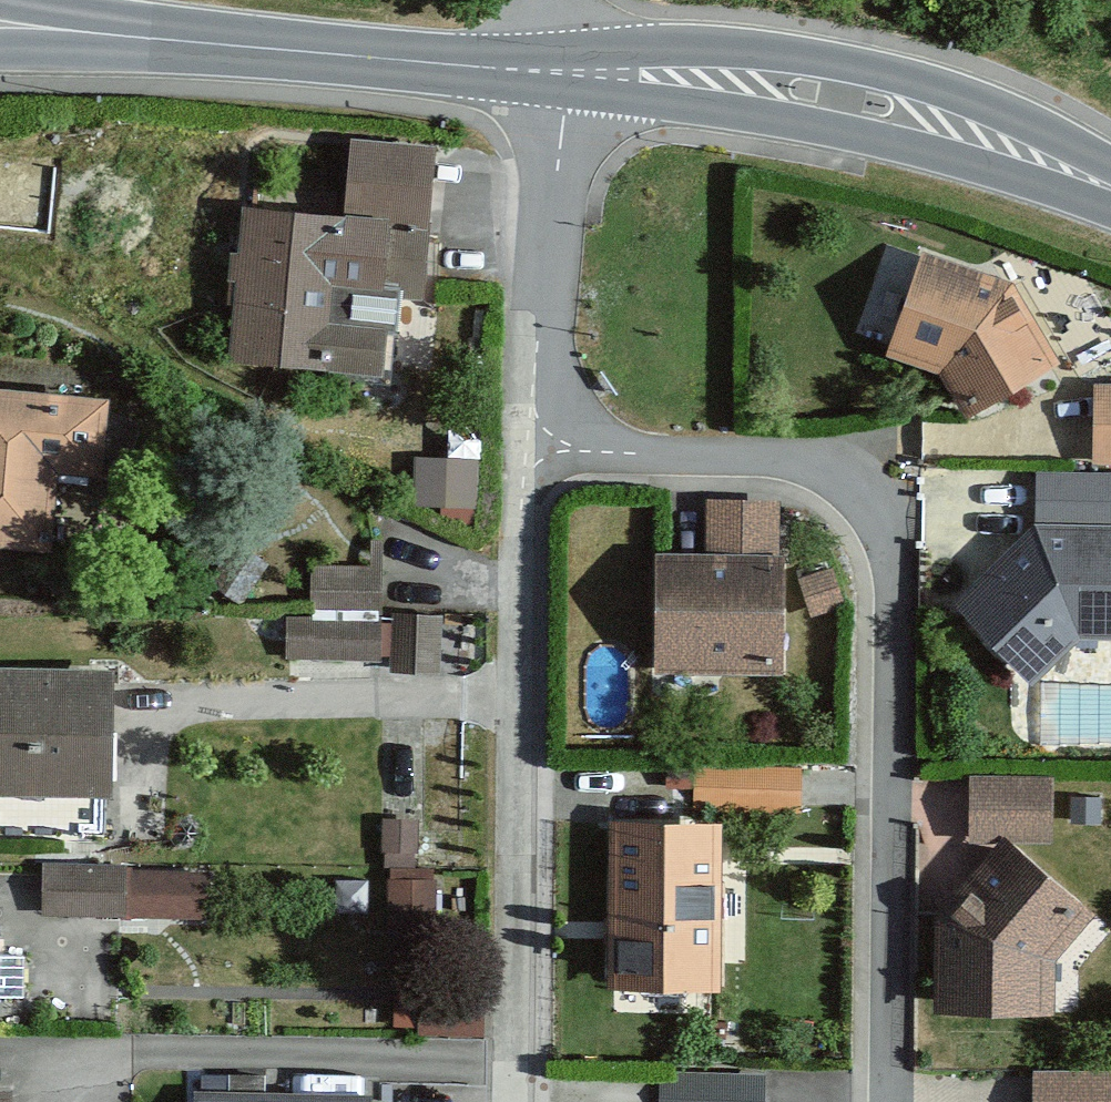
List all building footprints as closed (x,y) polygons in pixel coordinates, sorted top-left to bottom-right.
[(342,219),(237,210),(225,360),(378,372),(382,333),(394,334),(396,301),(419,302),(431,154),(347,148),(342,219)] [(1053,369),(1008,292),(917,262),(884,359),(941,379),(965,417),(1053,369)] [(1091,394),(1091,467),(1110,467),(1110,394),(1091,394)] [(44,552),(51,473),(94,476),(100,404),(0,395),(0,548),(44,552)] [(474,466),(413,466),(412,514),(473,514),(474,466)] [(1034,481),(1033,529),(1110,531),(1110,482),(1034,481)] [(947,608),(1029,685),(1075,643),(1110,643),(1110,531),(1033,529),(947,608)] [(234,548),(205,586),(234,608),(263,570),(234,548)] [(774,563),(653,562),(652,675),(773,676),(774,563)] [(309,570),(308,610),(374,612),(375,572),(309,570)] [(795,585),(809,622),(836,612),(823,575),(795,585)] [(435,622),(389,620),(387,678),(433,679),(435,622)] [(375,646),(284,641),(282,679),(373,684),(375,646)] [(0,673),(0,797),(104,797),(105,673),(0,673)] [(968,784),(968,839),(1044,839),(1044,784),(968,784)] [(710,826),(606,826),(605,988),(710,988),(710,826)] [(1085,919),(1001,844),(933,921),(935,1011),(1045,1009),(1046,962),(1085,919)] [(127,880),(41,876),(39,917),(125,921),(127,880)]
